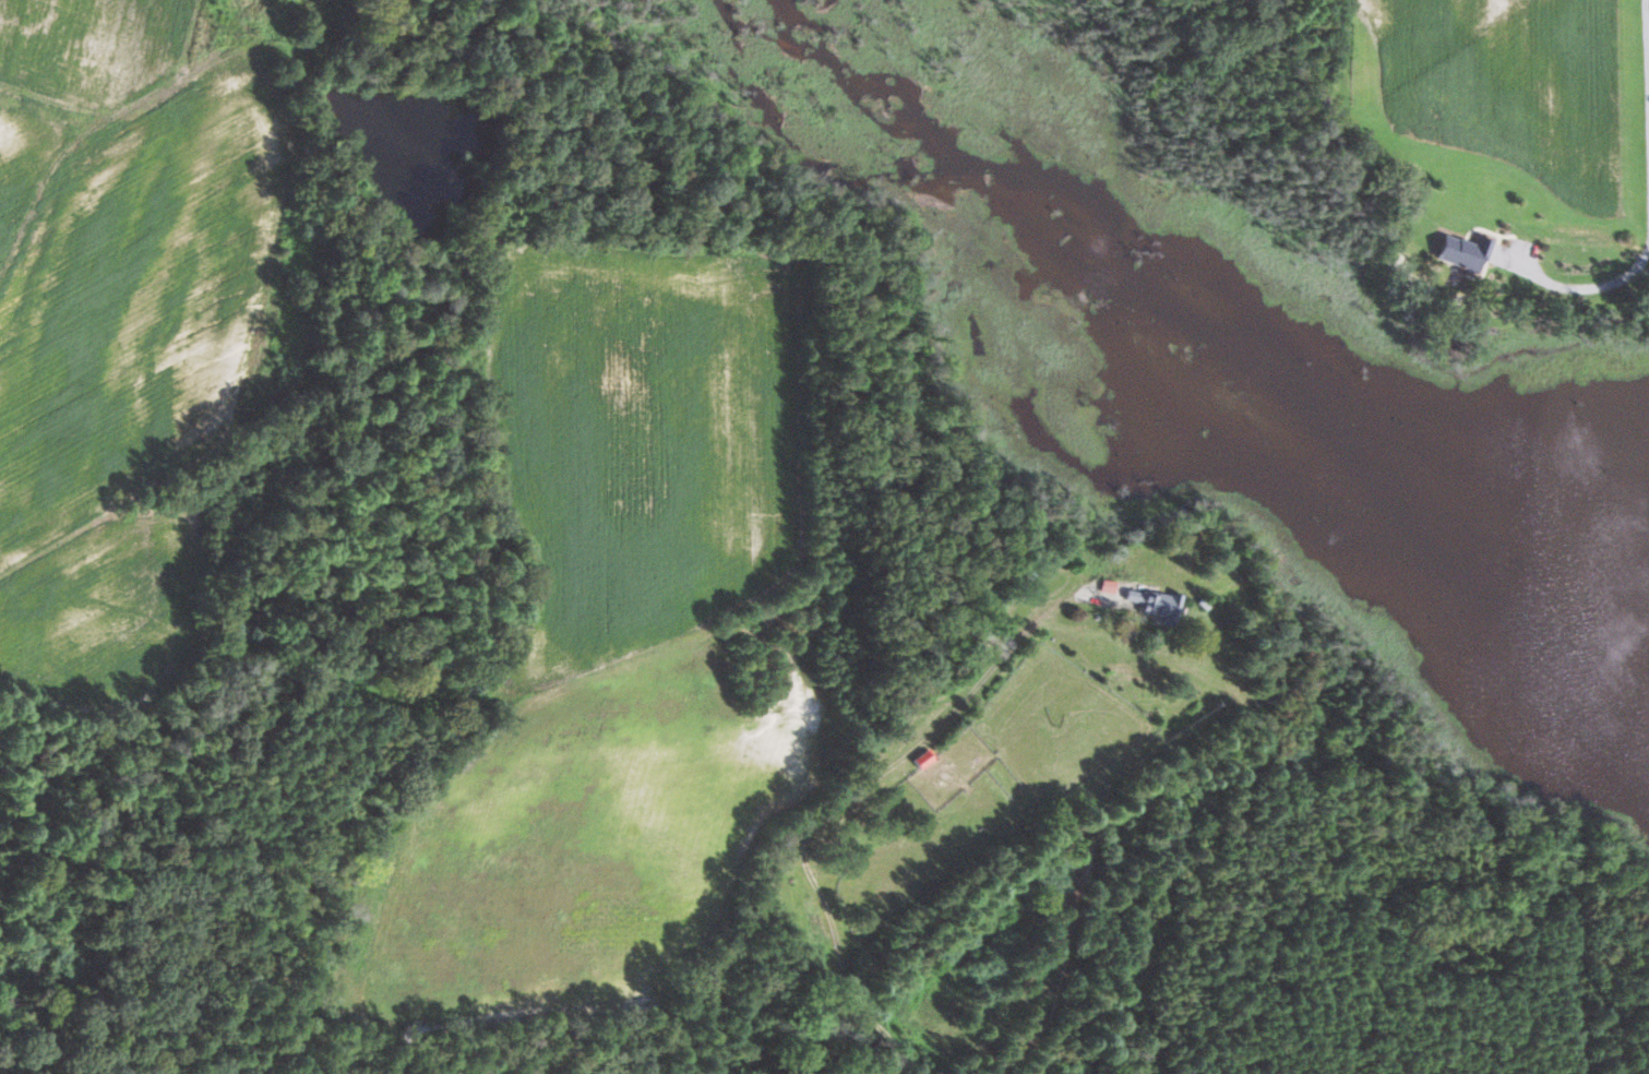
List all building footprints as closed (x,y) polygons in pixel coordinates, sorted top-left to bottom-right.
[(1438,261),(1484,272),(1492,239),(1478,236),(1477,242),(1444,235),(1438,261)] [(1177,627),(1183,595),(1159,591),(1158,595),(1126,589),(1124,600),(1139,603),(1138,611),(1154,614),(1153,622),(1177,627)] [(922,769),(936,759),(929,749),(915,760),(922,769)]
